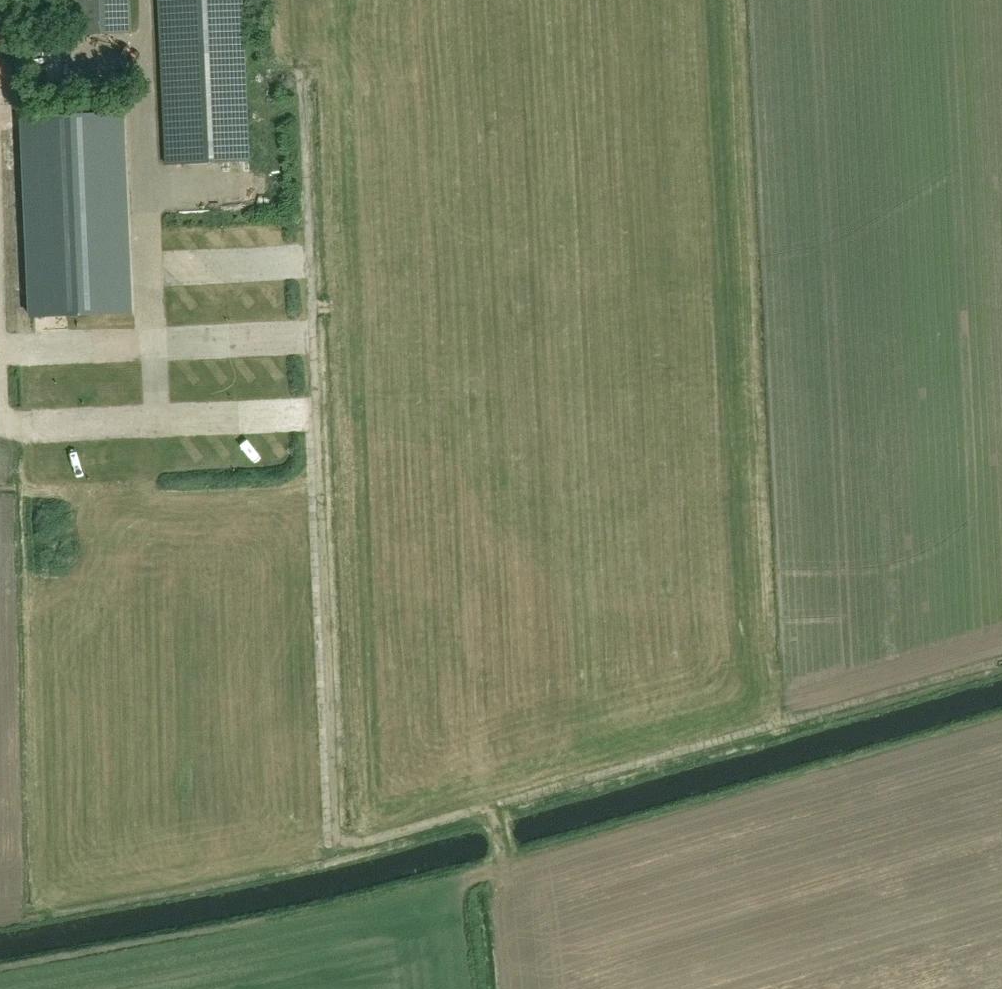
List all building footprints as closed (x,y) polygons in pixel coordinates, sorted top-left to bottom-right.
[(131,32),(130,0),(70,0),(71,34),(131,32)] [(165,173),(249,169),(242,0),(159,0),(165,173)] [(50,41),(34,45),(37,57),(53,53),(50,41)] [(22,118),(31,317),(132,312),(124,114),(22,118)]
